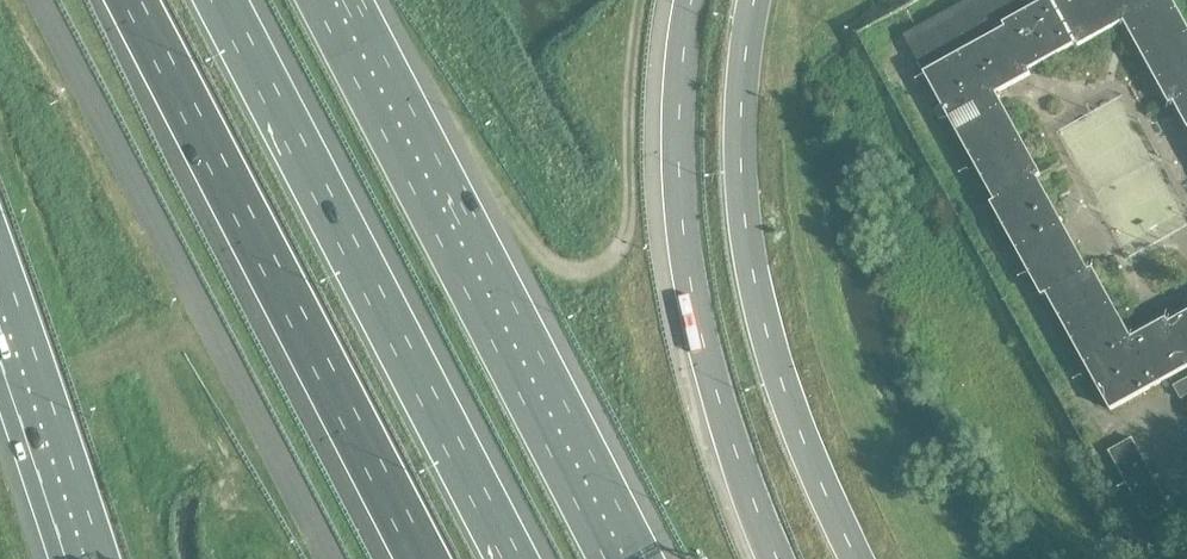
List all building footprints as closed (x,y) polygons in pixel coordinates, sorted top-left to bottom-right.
[(1186,367),(1186,307),(1167,318),(1164,314),(1133,332),(1096,265),(1092,268),(1041,175),(1045,173),(1002,95),(1034,78),(1031,73),(1077,48),(1079,52),(1122,28),(1166,107),(1170,104),(1186,135),(1186,27),(1172,0),(1055,0),(1052,2),(1051,0),(1046,0),(1004,23),(1006,27),(924,73),(995,201),(991,203),(1042,295),(1046,293),(1111,409),(1186,367)] [(1171,508),(1124,424),(1101,436),(1148,520),(1171,508)]
